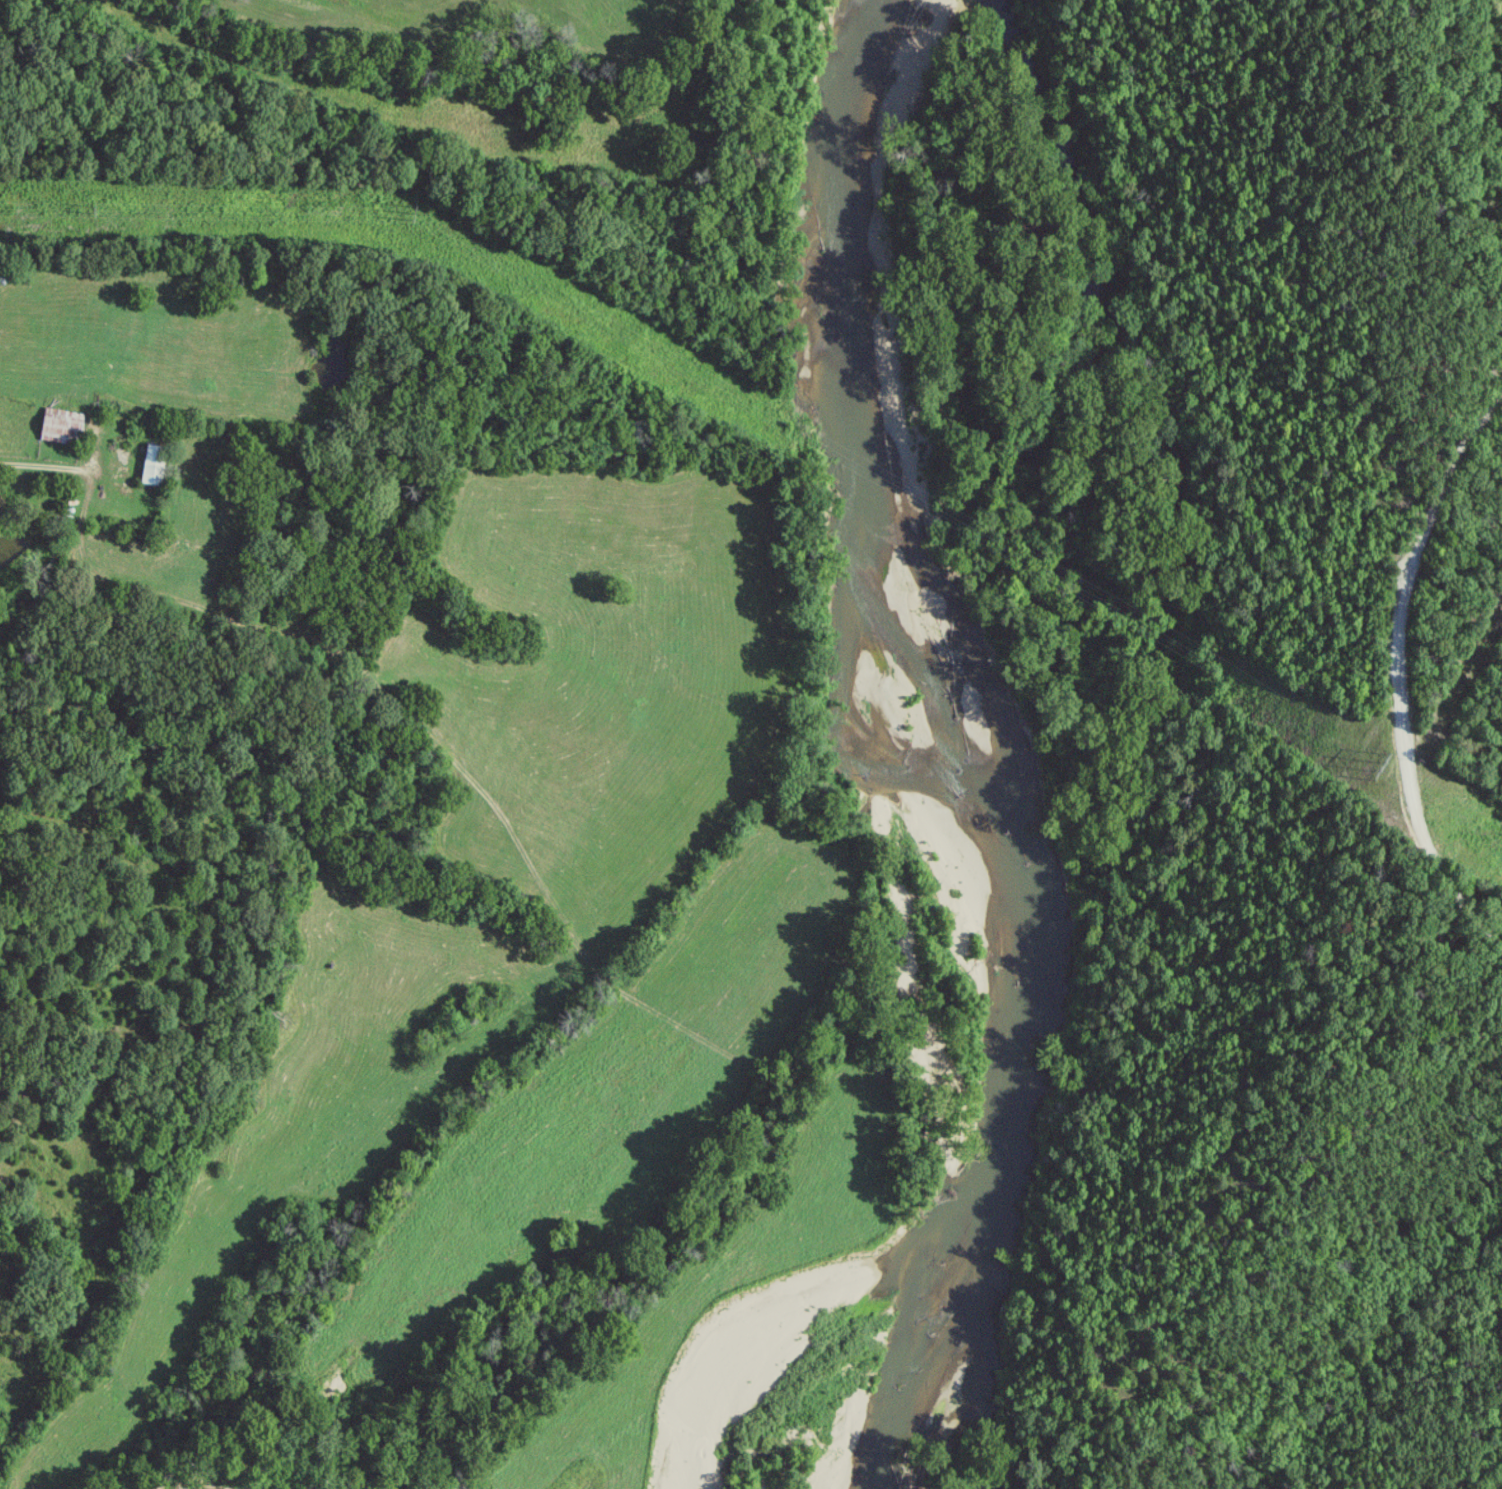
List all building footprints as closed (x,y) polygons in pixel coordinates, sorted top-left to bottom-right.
[(68,437),(83,439),(85,413),(48,410),(45,441),(67,443),(68,437)] [(146,484),(165,486),(168,446),(150,445),(146,484)]
